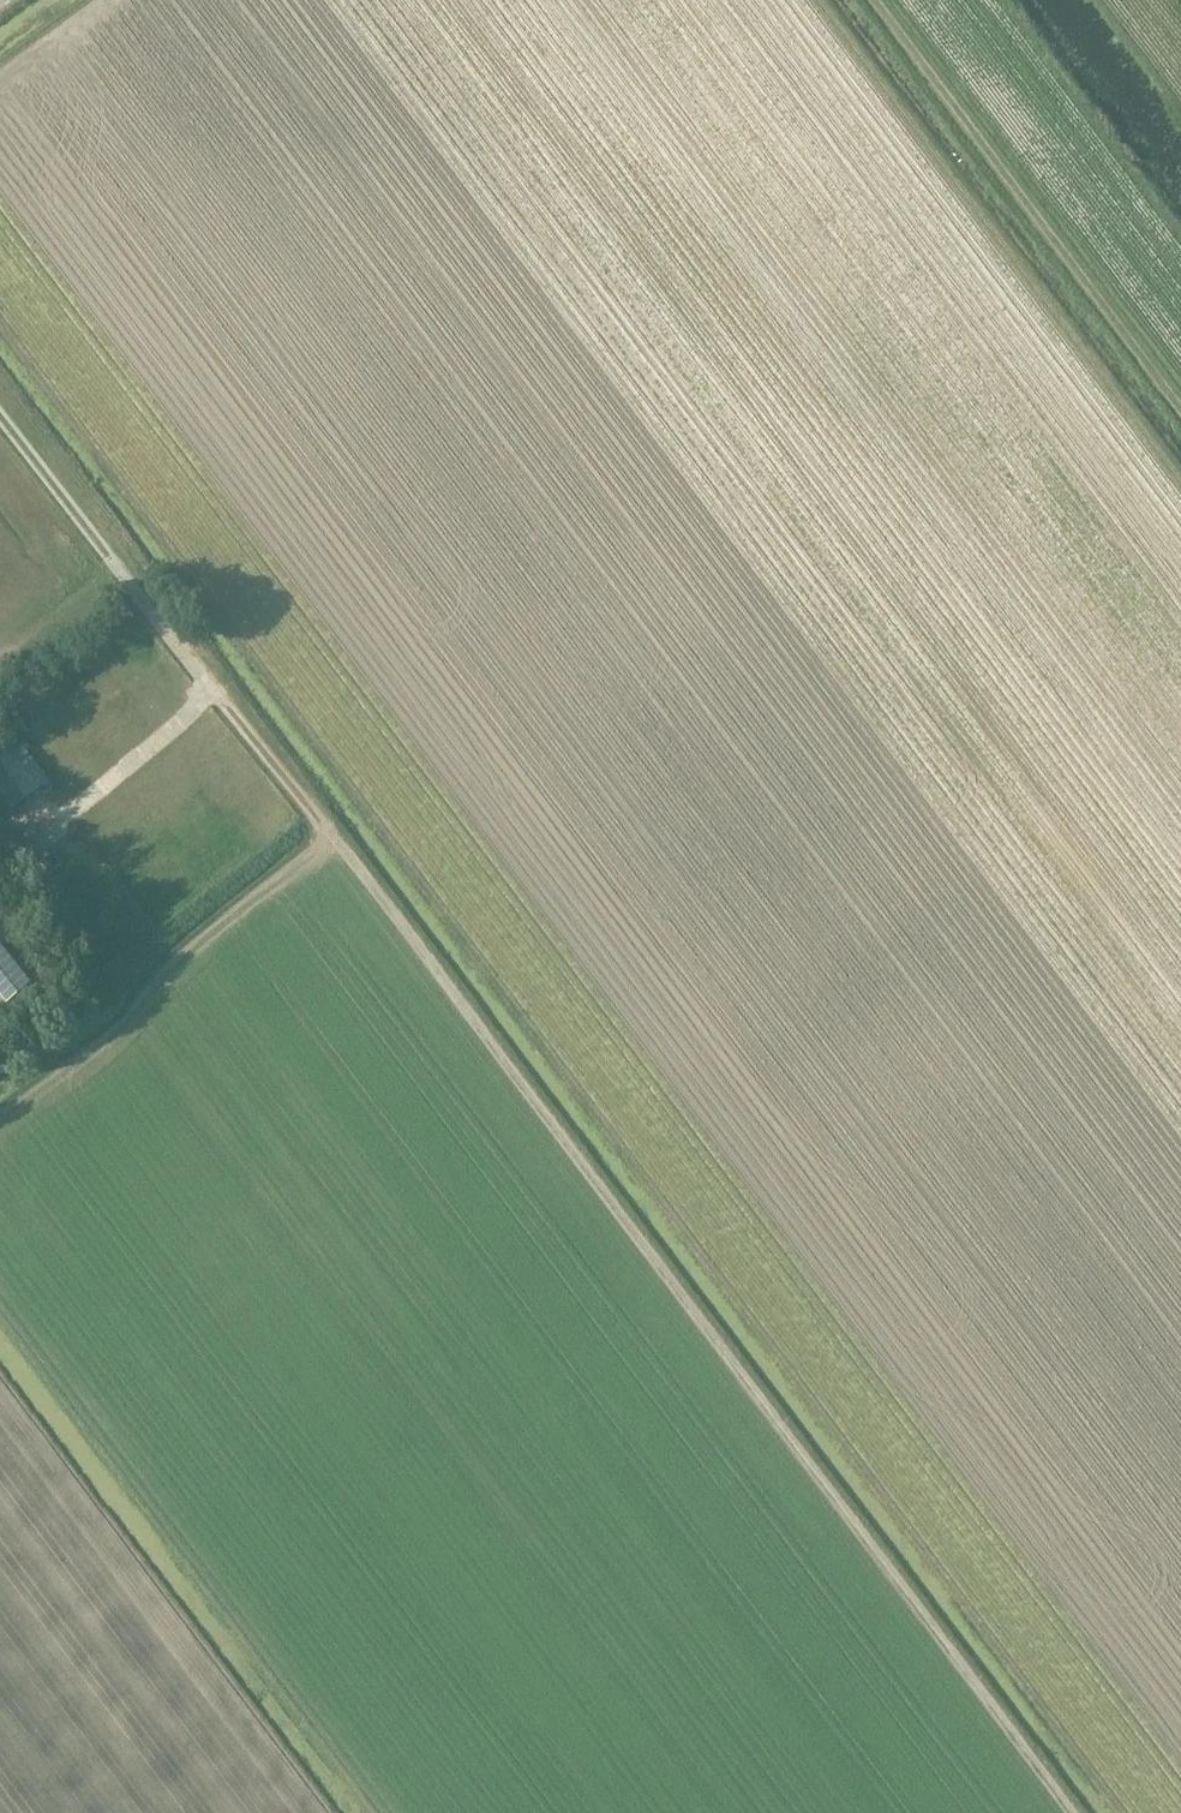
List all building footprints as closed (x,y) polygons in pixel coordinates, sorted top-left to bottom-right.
[(38,787),(0,739),(0,818),(38,787)] [(35,978),(1,933),(3,931),(0,927),(0,999),(5,1005),(35,978)]
